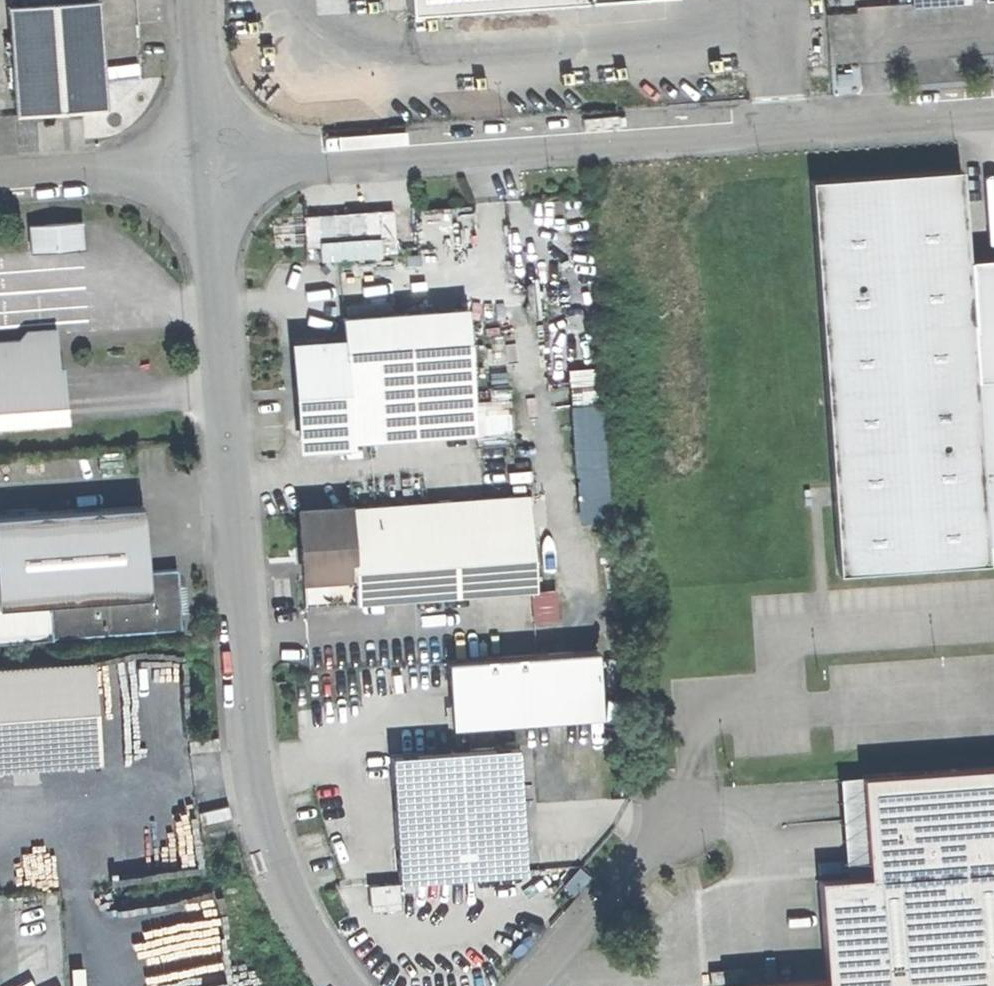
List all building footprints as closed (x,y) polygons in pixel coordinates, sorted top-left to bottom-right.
[(22,110),(64,107),(107,103),(105,78),(100,0),(14,0),(22,110)] [(393,16),(632,0),(392,0),(393,16)] [(814,174),(836,490),(842,570),(992,560),(991,539),(993,539),(993,255),(967,256),(962,166),(814,174)] [(399,206),(306,212),(309,257),(402,251),(399,206)] [(78,221),(27,225),(29,249),(79,245),(78,221)] [(471,310),(339,320),(341,339),(287,343),(295,448),(480,435),(471,310)] [(70,418),(69,391),(64,325),(52,326),(30,328),(21,335),(0,337),(0,423),(70,418)] [(575,400),(581,517),(613,515),(607,398),(575,400)] [(513,426),(513,409),(490,409),(489,425),(513,426)] [(529,492),(296,510),(300,558),(303,602),(362,597),(536,584),(533,553),(529,492)] [(0,519),(0,639),(184,624),(182,594),(180,565),(150,568),(148,530),(147,507),(0,519)] [(602,648),(452,657),(457,722),(607,712),(602,648)] [(0,664),(0,765),(101,759),(97,708),(93,657),(0,664)] [(520,744),(395,754),(398,801),(404,876),(528,867),(520,744)] [(857,780),(863,871),(814,874),(820,980),(726,985),(987,985),(993,973),(993,772),(857,780)]
